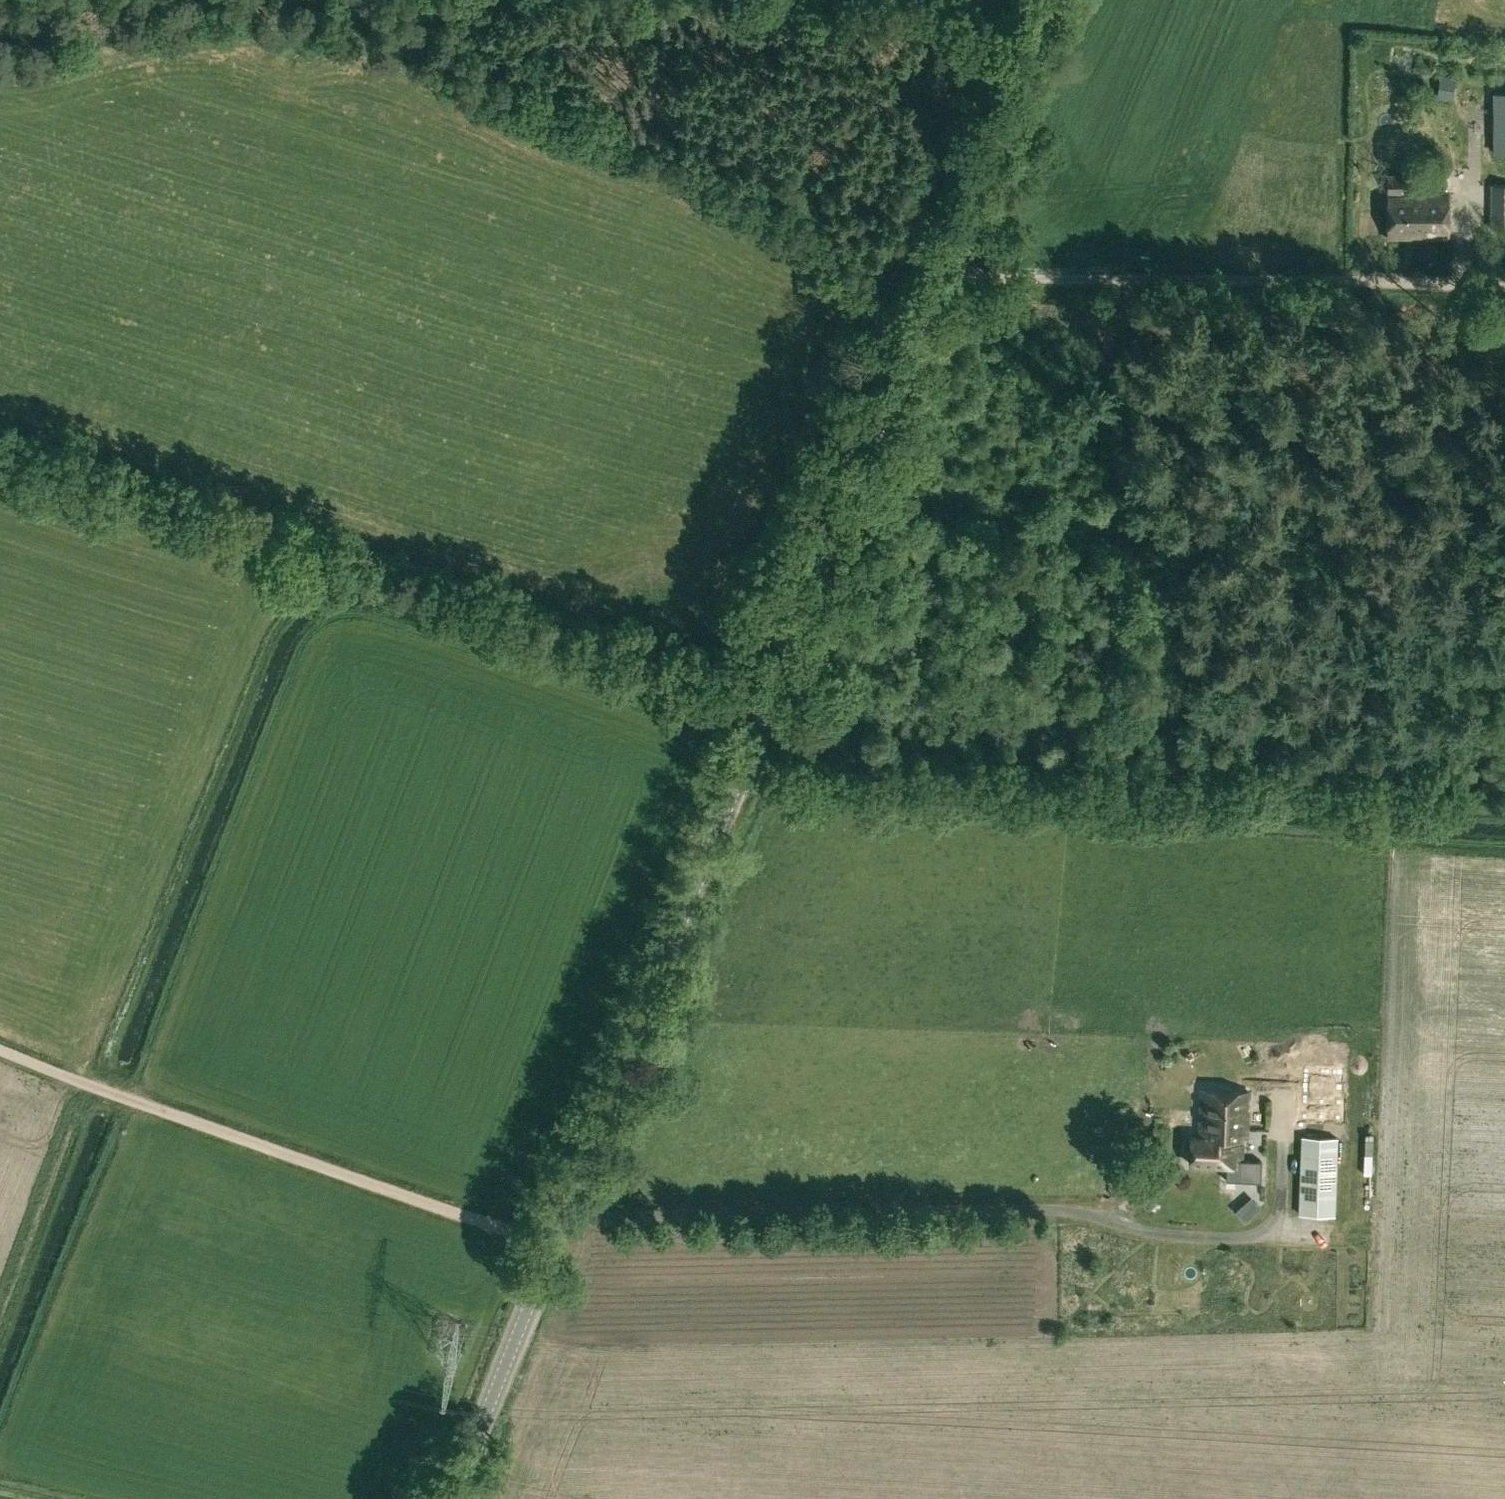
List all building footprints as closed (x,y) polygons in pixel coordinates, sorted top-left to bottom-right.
[(1436,97),(1452,100),(1456,77),(1440,75),(1436,97)] [(1504,154),(1504,93),(1493,92),(1492,154),(1504,154)] [(1467,101),(1452,100),(1451,120),(1465,120),(1467,101)] [(1404,193),(1403,176),(1387,176),(1388,239),(1449,238),(1449,193),(1404,193)] [(1504,228),(1504,185),(1490,185),(1490,228),(1504,228)] [(1417,245),(1417,258),(1434,258),(1434,245),(1417,245)] [(1338,1072),(1305,1071),(1303,1122),(1336,1123),(1338,1072)] [(1200,1090),(1199,1137),(1242,1137),(1247,1138),(1248,1091),(1200,1090)] [(1241,1166),(1242,1137),(1199,1137),(1199,1138),(1190,1137),(1189,1164),(1241,1166)] [(1299,1215),(1333,1216),(1335,1138),(1301,1137),(1299,1215)] [(1234,1210),(1245,1221),(1261,1207),(1251,1196),(1234,1210)]
